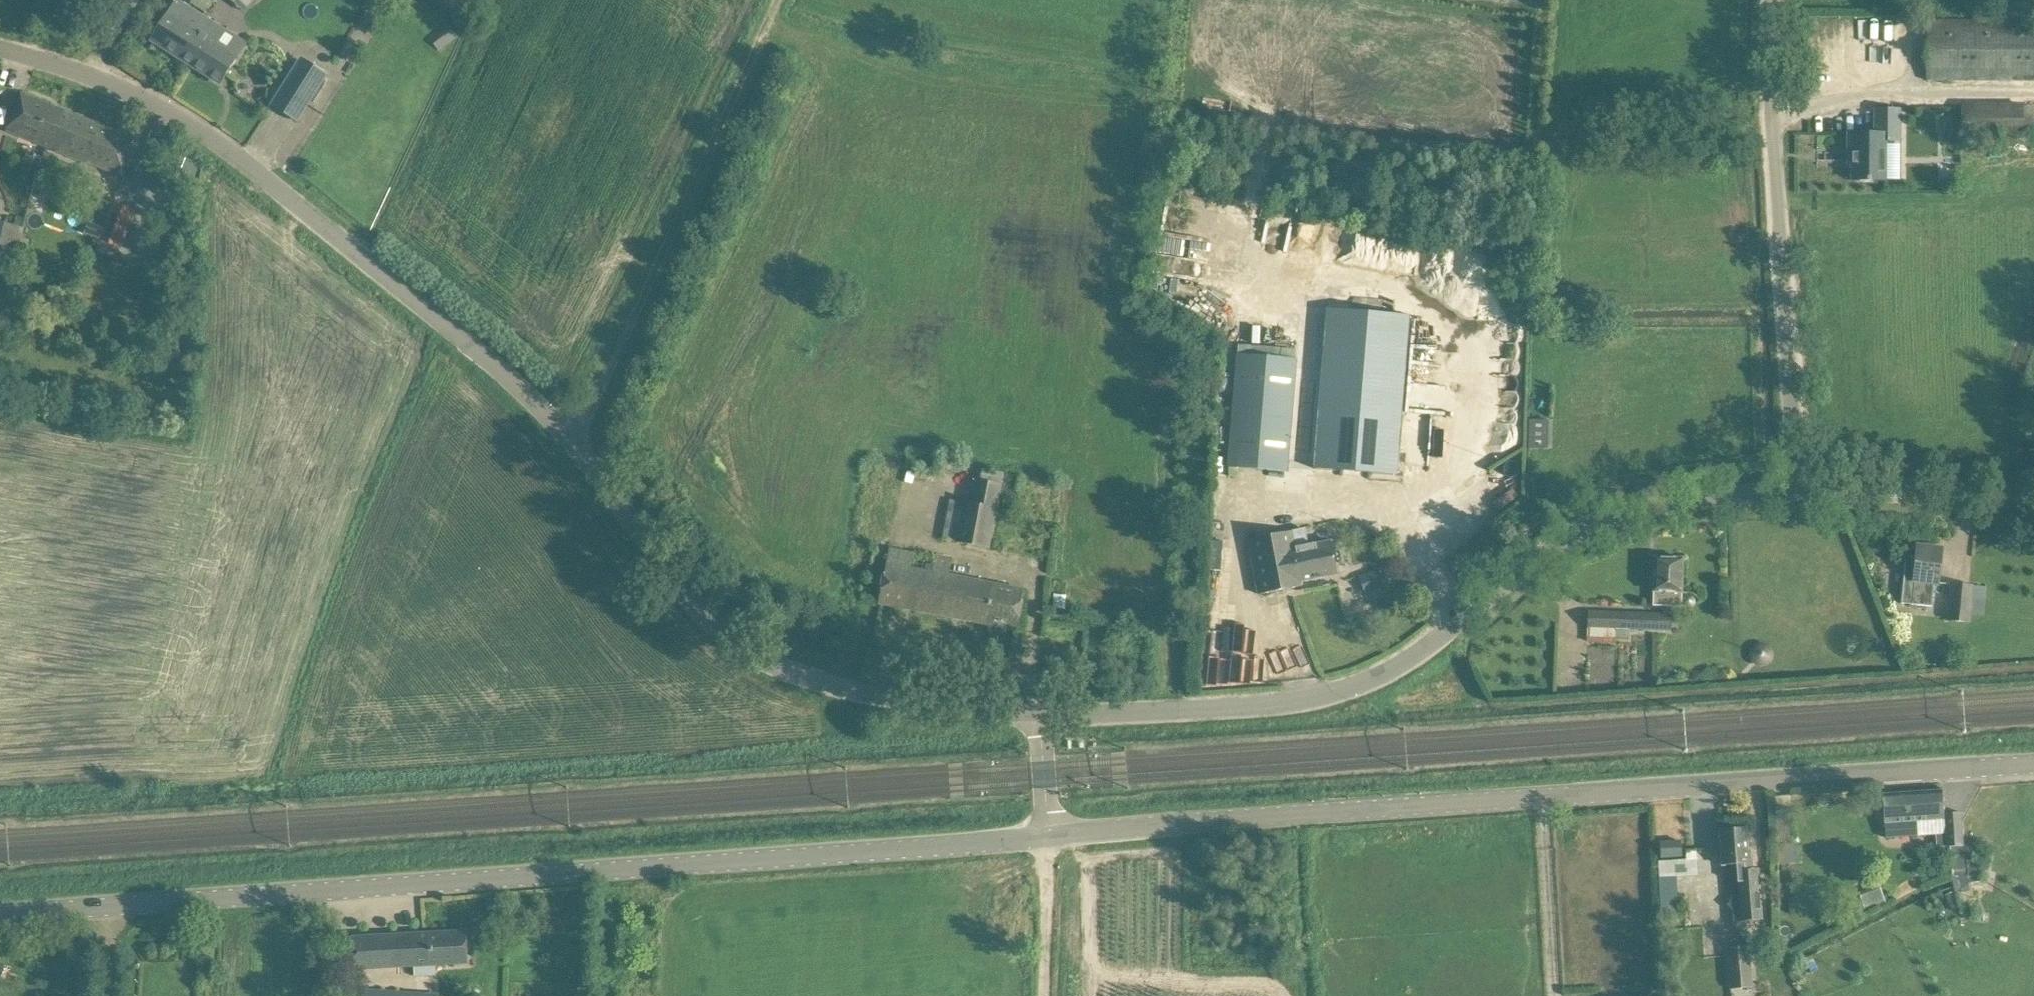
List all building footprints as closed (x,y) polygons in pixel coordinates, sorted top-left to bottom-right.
[(204,16),(178,0),(176,0),(151,39),(193,65),(200,53),(196,51),(205,38),(194,31),(204,16)] [(243,11),(253,0),(231,0),(243,11)] [(247,43),(227,31),(204,16),(194,31),(205,38),(196,51),(200,53),(193,65),(222,84),(247,43)] [(428,32),(440,49),(460,35),(448,19),(428,32)] [(1949,21),(1928,21),(1927,80),(2033,81),(2033,21),(1949,21)] [(307,104),(326,73),(303,58),(284,89),(307,104)] [(47,147),(62,111),(22,95),(7,131),(47,147)] [(1899,141),(1899,109),(1875,109),(1875,133),(1848,133),(1848,154),(1852,154),(1852,180),(1885,180),(1885,141),(1899,141)] [(62,111),(47,147),(85,162),(85,160),(120,174),(134,140),(62,111)] [(98,239),(123,248),(137,212),(113,202),(98,239)] [(0,222),(0,294),(5,295),(23,228),(0,222)] [(1397,477),(1409,318),(1329,312),(1316,471),(1397,477)] [(1289,471),(1298,359),(1236,354),(1227,467),(1289,471)] [(1521,413),(1523,368),(1504,367),(1502,412),(1521,413)] [(1528,447),(1548,448),(1549,419),(1528,418),(1528,447)] [(1513,459),(1492,467),(1498,483),(1519,475),(1513,459)] [(955,541),(988,548),(1004,473),(981,469),(975,501),(963,498),(955,541)] [(1305,528),(1249,539),(1259,594),(1303,586),(1302,581),(1338,574),(1331,541),(1308,545),(1305,528)] [(1024,590),(932,572),(936,555),(890,546),(879,602),(1016,629),(1024,590)] [(1937,588),(1937,582),(1941,549),(1917,546),(1916,557),(1906,556),(1901,602),(1931,605),(1934,588),(1937,588)] [(1655,561),(1653,605),(1666,606),(1667,592),(1682,592),(1683,558),(1663,557),(1663,561),(1655,561)] [(1381,570),(1360,577),(1365,592),(1386,584),(1381,570)] [(1948,619),(1967,622),(1972,586),(1952,583),(1948,619)] [(1588,612),(1587,637),(1630,638),(1631,631),(1671,632),(1671,615),(1588,612)] [(1916,820),(1944,819),(1942,791),(1882,795),(1884,823),(1885,837),(1917,835),(1916,820)] [(1954,875),(1964,875),(1960,817),(1950,818),(1954,875)] [(1760,894),(1758,868),(1752,869),(1751,849),(1747,849),(1745,828),(1720,829),(1723,865),(1738,864),(1739,870),(1736,870),(1738,890),(1730,890),(1730,898),(1726,904),(1731,909),(1732,921),(1762,919),(1760,894)] [(1681,841),(1660,842),(1661,857),(1682,856),(1681,841)] [(1660,877),(1698,875),(1696,849),(1686,850),(1686,859),(1659,861),(1660,877)] [(1878,883),(1861,891),(1868,905),(1885,897),(1878,883)] [(1676,894),(1662,895),(1663,913),(1676,912),(1676,894)] [(466,931),(423,933),(353,937),(355,969),(468,963),(466,931)] [(1750,946),(1727,947),(1729,988),(1751,987),(1750,946)]
